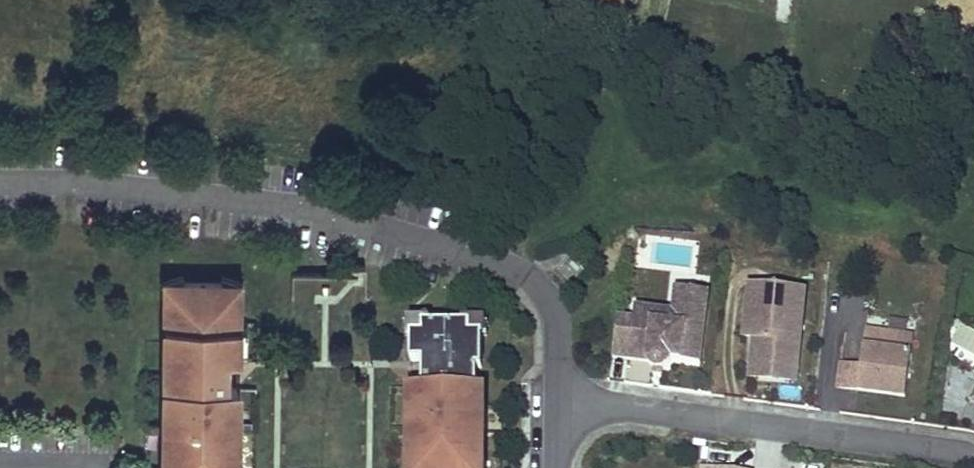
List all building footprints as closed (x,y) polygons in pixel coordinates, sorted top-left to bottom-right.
[(357,312),(357,275),(292,275),(291,321),(329,321),(330,312),(357,312)] [(237,293),(226,293),(226,283),(178,282),(178,292),(166,292),(165,353),(170,353),(170,387),(165,387),(165,414),(169,413),(169,427),(165,427),(165,467),(169,467),(231,467),(236,467),(236,427),(230,428),(231,415),(236,415),(236,387),(224,387),(225,360),(236,360),(237,293)] [(178,292),(178,282),(166,283),(166,292),(178,292)] [(237,293),(237,283),(226,283),(226,293),(237,293)] [(781,304),(783,292),(750,288),(748,300),(781,304)] [(683,327),(687,299),(707,302),(708,294),(675,290),(672,312),(635,308),(634,320),(634,328),(650,330),(651,322),(683,327)] [(796,372),(805,294),(783,292),(781,304),(748,300),(745,326),(755,327),(754,339),(751,367),(796,372)] [(700,364),(707,302),(687,299),(683,327),(651,322),(650,330),(634,328),(634,320),(617,318),(612,359),(648,362),(652,368),(653,368),(655,369),(658,369),(661,369),(663,369),(666,367),(668,365),(670,363),(671,360),(700,364)] [(482,389),(477,389),(477,369),(482,369),(482,336),(470,336),(471,326),(423,326),(423,336),(411,335),(410,362),(423,362),(423,389),(411,389),(410,416),(415,416),(415,429),(410,429),(410,467),(481,467),(482,430),(477,430),(477,417),(482,417),(482,389)] [(423,336),(423,326),(411,326),(411,335),(423,336)] [(482,336),(482,326),(471,326),(470,336),(482,336)] [(754,339),(755,327),(745,326),(745,337),(754,339)] [(905,397),(914,337),(866,330),(862,356),(867,356),(866,365),(861,364),(841,361),(837,387),(905,397)] [(795,382),(796,372),(751,367),(750,377),(795,382)] [(973,388),(973,377),(964,372),(955,390),(970,397),(973,388)]
